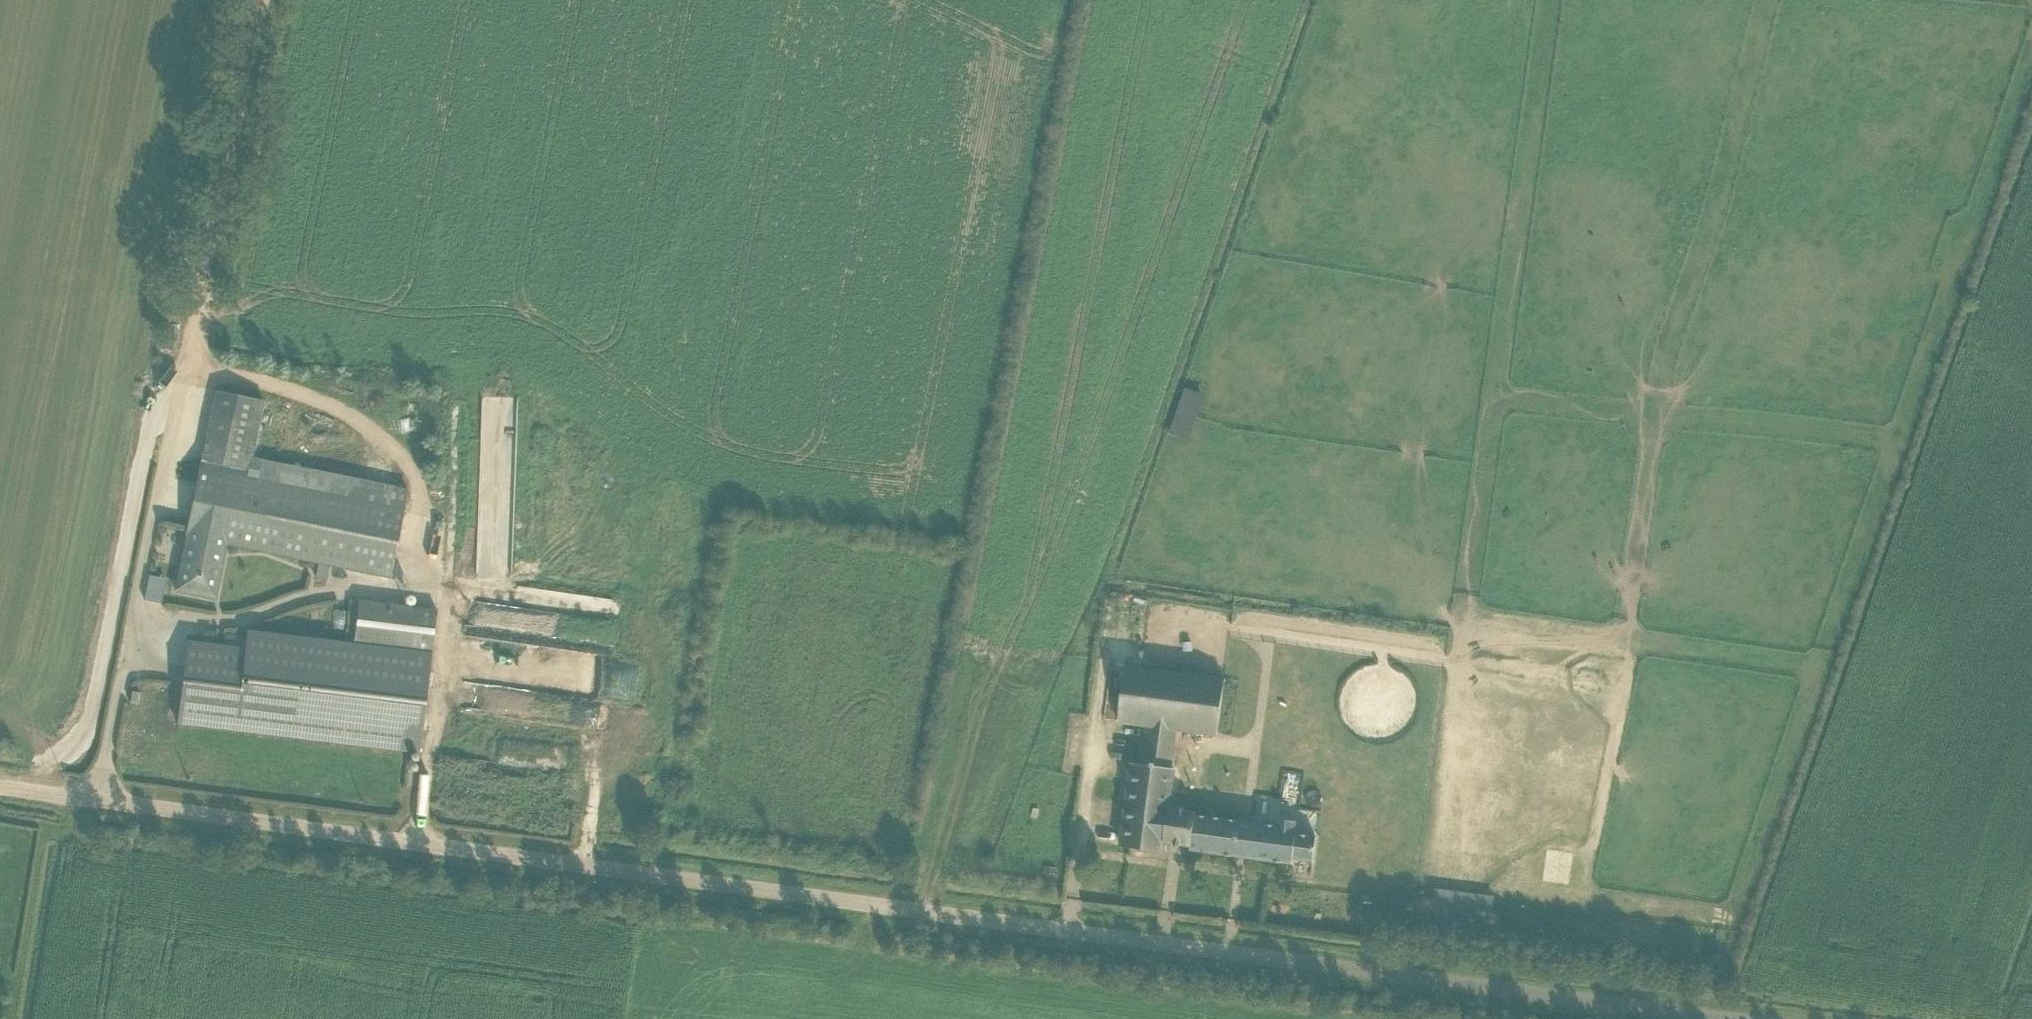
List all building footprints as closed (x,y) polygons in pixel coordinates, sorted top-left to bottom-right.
[(1191,438),(1208,393),(1187,385),(1171,431),(1191,438)] [(329,566),(388,579),(407,490),(253,458),(263,402),(216,391),(173,591),(216,600),(225,546),(317,565),(315,577),(326,579),(329,566)] [(177,723),(418,752),(435,611),(358,602),(353,642),(246,630),(245,636),(225,634),(224,645),(187,640),(177,723)] [(1291,859),(1312,862),(1315,837),(1295,834),(1296,822),(1275,819),(1274,826),(1193,816),(1194,812),(1170,808),(1175,770),(1171,769),(1177,733),(1216,738),(1224,678),(1126,668),(1117,724),(1144,728),(1140,765),(1130,765),(1120,845),(1162,851),(1163,843),(1189,847),(1189,851),(1290,864),(1291,859)] [(1432,909),(1490,916),(1493,895),(1435,888),(1432,909)]
